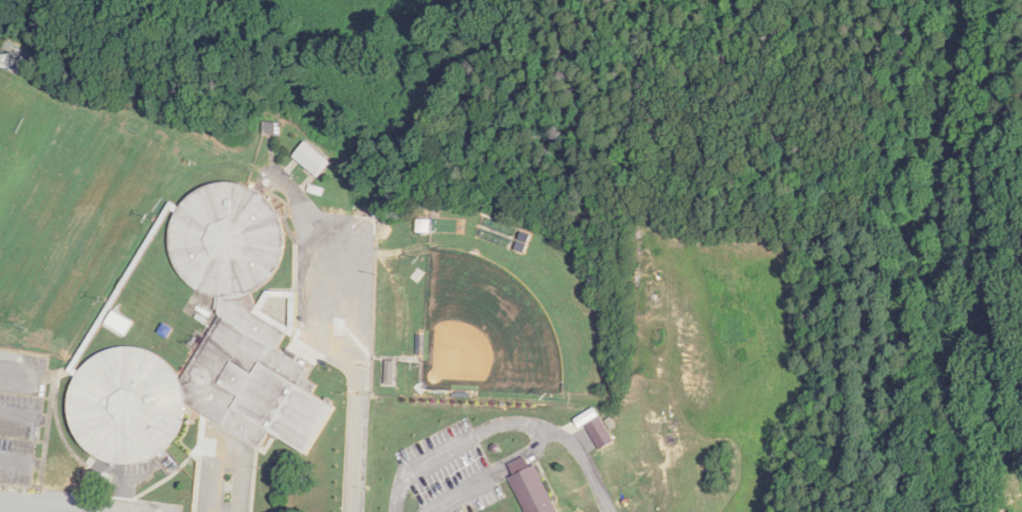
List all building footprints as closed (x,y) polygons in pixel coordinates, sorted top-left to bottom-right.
[(330,164),(307,141),(294,155),(317,178),(330,164)] [(97,462),(142,460),(168,451),(189,409),(262,446),(269,434),(310,455),(335,406),(316,397),(315,383),(304,377),(310,366),(278,351),(290,326),(259,311),(253,292),(283,271),(280,217),(265,196),(231,178),(205,187),(170,257),(189,285),(220,300),(220,313),(190,375),(137,348),(110,350),(76,373),(70,370),(73,427),(97,462)] [(431,220),(417,220),(417,234),(431,234),(431,220)] [(135,324),(115,310),(105,323),(125,338),(135,324)] [(585,425),(601,448),(615,439),(599,416),(585,425)] [(529,466),(525,458),(509,464),(514,475),(511,476),(526,511),(560,511),(539,462),(529,466)]
